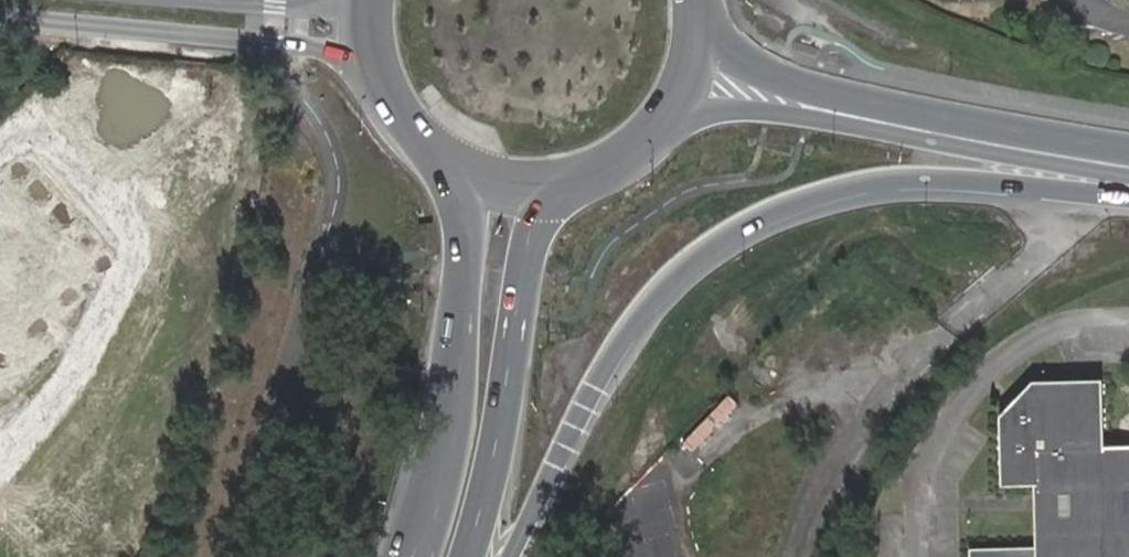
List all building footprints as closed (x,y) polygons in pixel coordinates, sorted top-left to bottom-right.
[(0,183),(0,367),(7,360),(31,387),(74,348),(50,322),(118,262),(26,160),(0,183)] [(1104,446),(1102,380),(1032,381),(999,415),(1001,485),(1034,484),(1035,546),(969,548),(969,556),(1128,556),(1128,445),(1104,446)]
